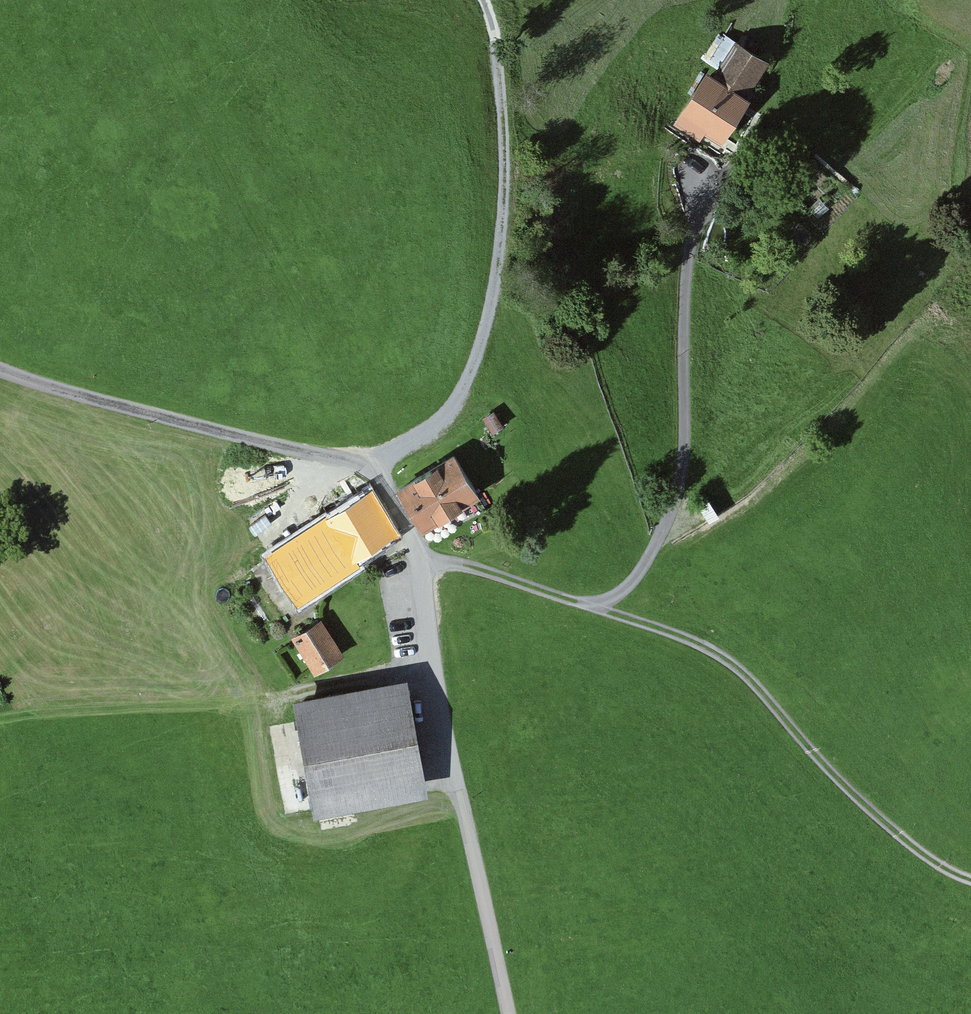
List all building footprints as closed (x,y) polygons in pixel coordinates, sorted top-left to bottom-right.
[(767,65),(720,38),(668,128),(716,155),(767,65)] [(459,454),(404,486),(426,524),(481,492),(459,454)] [(373,488),(261,554),(290,604),(402,538),(373,488)] [(316,670),(347,652),(325,613),(294,630),(316,670)] [(401,677),(272,697),(291,819),(420,799),(401,677)]
